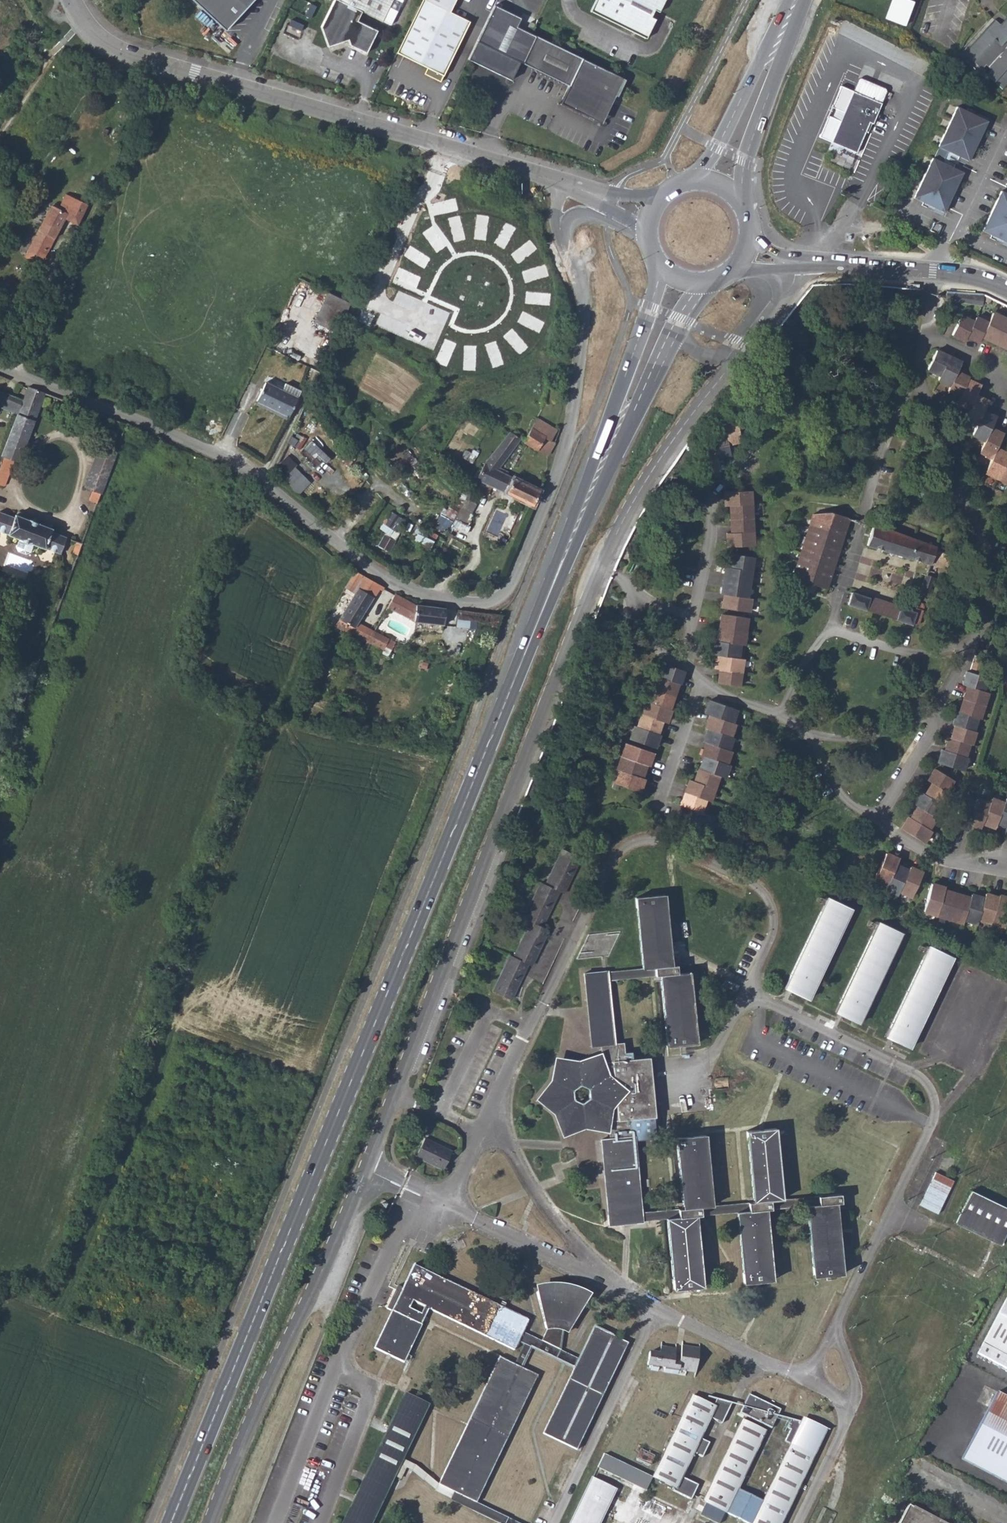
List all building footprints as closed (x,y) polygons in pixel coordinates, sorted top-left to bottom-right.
[(225,30),(253,0),(192,0),(225,30)] [(320,22),(327,41),(344,35),(347,41),(365,49),(376,26),(355,16),(360,7),(381,17),(389,0),(331,0),(320,22)] [(397,52),(444,74),(470,20),(450,11),(455,0),(422,0),(397,52)] [(587,7),(643,35),(651,18),(646,17),(650,7),(655,9),(659,0),(590,0),(587,7)] [(520,15),(496,2),(470,57),(508,77),(517,58),(565,83),(556,102),(587,116),(591,107),(601,112),(619,76),(516,24),(520,15)] [(1001,25),(996,20),(965,55),(981,70),(986,66),(991,70),(987,75),(1002,89),(1006,84),(1006,19),(1001,25)] [(850,91),(828,141),(835,144),(836,144),(837,144),(839,143),(840,142),(841,142),(848,145),(848,146),(849,148),(849,150),(850,151),(851,151),(853,152),(866,122),(869,124),(883,91),(882,88),(858,78),(855,79),(850,91)] [(957,87),(952,84),(948,92),(954,95),(957,87)] [(587,116),(596,121),(601,112),(591,107),(587,116)] [(966,111),(957,107),(938,146),(940,147),(934,159),(933,158),(915,198),(924,203),(931,207),(931,206),(944,212),(963,172),(950,166),(950,165),(945,163),(945,164),(942,162),(948,151),(951,152),(950,153),(955,155),(955,154),(968,161),(987,121),(974,115),(974,114),(966,110),(966,111)] [(836,144),(835,144),(851,151),(850,151),(849,150),(849,148),(848,146),(848,145),(841,142),(840,142),(839,143),(837,144),(836,144)] [(982,230),(1006,242),(1006,194),(1001,191),(982,230)] [(42,222),(24,256),(31,259),(35,253),(43,258),(54,236),(66,242),(76,221),(55,211),(48,225),(42,222)] [(314,320),(337,332),(350,303),(327,291),(314,320)] [(960,317),(951,336),(964,342),(966,338),(978,344),(980,339),(1006,351),(1006,328),(989,320),(987,324),(974,319),(973,323),(960,317)] [(304,339),(302,345),(315,350),(317,345),(304,339)] [(996,449),(1002,435),(990,429),(995,418),(983,412),(987,403),(975,398),(979,388),(967,382),(968,379),(955,374),(959,364),(935,353),(927,372),(939,378),(937,382),(949,388),(947,394),(959,399),(956,406),(968,412),(965,420),(977,426),(972,436),(984,442),(979,453),(991,459),(985,472),(1006,482),(1006,454),(996,449)] [(10,380),(0,375),(0,392),(5,393),(10,380)] [(265,382),(257,399),(288,413),(295,396),(265,382)] [(18,414),(2,456),(14,461),(17,462),(44,392),(28,387),(23,400),(18,414)] [(18,414),(23,400),(5,393),(0,392),(0,401),(1,402),(0,406),(0,407),(18,414)] [(476,479),(533,506),(539,490),(514,477),(499,469),(520,439),(523,440),(523,442),(537,450),(538,449),(548,453),(554,442),(552,440),(556,430),(536,418),(529,431),(519,426),(513,433),(510,431),(486,461),(476,479)] [(743,443),(738,423),(725,425),(727,437),(714,440),(717,451),(703,454),(708,475),(721,472),(719,460),(732,458),(730,446),(743,443)] [(89,501),(98,504),(117,452),(99,446),(85,488),(93,491),(89,501)] [(287,455),(279,464),(287,472),(283,476),(299,493),(312,481),(287,455)] [(0,460),(0,484),(4,485),(14,461),(2,456),(0,460)] [(756,547),(753,492),(727,494),(728,508),(733,507),(734,534),(729,535),(730,548),(756,547)] [(473,496),(468,493),(460,507),(469,512),(473,504),(470,503),(473,496)] [(391,510),(381,528),(386,531),(379,544),(389,550),(406,518),(391,510)] [(0,511),(0,531),(60,553),(66,536),(51,531),(52,528),(15,514),(14,516),(0,511)] [(447,532),(453,519),(440,513),(434,527),(447,532)] [(794,581),(828,590),(851,520),(831,513),(815,515),(794,581)] [(875,527),(869,547),(947,571),(952,557),(940,550),(895,532),(875,527)] [(750,599),(756,559),(735,555),(733,569),(728,568),(724,595),(728,596),(726,609),(752,613),(753,599),(750,599)] [(421,562),(429,566),(431,562),(423,558),(421,562)] [(365,609),(373,598),(378,589),(381,591),(384,587),(363,576),(355,571),(346,588),(355,593),(336,626),(349,632),(350,630),(367,638),(366,639),(383,648),(385,646),(391,649),(395,642),(357,622),(365,609)] [(921,595),(929,597),(935,578),(927,575),(921,595)] [(852,592),(848,604),(913,626),(914,624),(920,625),(925,611),(925,609),(924,606),(922,604),(920,603),(916,612),(852,592)] [(414,620),(443,624),(445,608),(416,604),(395,593),(387,608),(414,620)] [(747,646),(751,619),(725,615),(721,642),(718,642),(716,655),(721,656),(719,669),(724,670),(722,683),(743,687),(747,660),(742,659),(744,645),(747,646)] [(941,761),(965,769),(970,757),(968,756),(972,743),(974,744),(979,731),(977,730),(981,717),(983,718),(987,705),(992,692),(985,690),(989,677),(981,674),(987,657),(977,653),(971,670),(969,670),(964,683),(971,685),(967,698),(962,711),(960,710),(955,723),(958,724),(954,737),(952,736),(948,749),(945,748),(941,761)] [(635,740),(660,748),(664,735),(662,735),(666,722),(671,723),(675,710),(674,710),(678,697),(682,684),(684,685),(689,671),(668,665),(664,678),(662,677),(658,690),(653,703),(651,702),(646,715),(642,728),(639,727),(635,740)] [(736,723),(741,710),(714,701),(709,714),(714,715),(710,728),(712,729),(708,742),(710,743),(706,755),(709,756),(703,768),(704,769),(699,781),(695,779),(690,792),(686,805),(694,808),(689,821),(716,830),(721,817),(706,812),(710,799),(715,801),(719,788),(723,775),(729,777),(733,764),(731,763),(735,750),(732,750),(737,737),(734,736),(738,724),(736,723)] [(618,783),(645,792),(649,779),(647,778),(652,765),(654,766),(658,753),(631,744),(623,770),(618,783)] [(905,827),(927,840),(934,828),(932,827),(939,815),(946,803),(953,792),(949,789),(956,778),(938,766),(931,778),(935,781),(928,792),(924,790),(917,802),(921,804),(914,816),(912,814),(905,827)] [(1006,801),(994,796),(992,801),(980,796),(978,801),(965,796),(956,820),(969,825),(971,821),(983,826),(985,821),(998,826),(999,821),(1006,824),(1006,800),(1006,801)] [(493,992),(511,1000),(528,965),(531,967),(549,931),(543,927),(559,894),(563,895),(581,858),(563,849),(545,885),(541,884),(524,918),(531,922),(512,957),(510,956),(493,992)] [(903,856),(890,851),(878,877),(891,882),(889,885),(902,891),(903,888),(916,893),(926,870),(914,864),(912,867),(900,862),(903,856)] [(927,907),(940,911),(953,915),(966,919),(967,916),(980,919),(982,915),(994,919),(1006,922),(1006,893),(1002,891),(1002,893),(989,890),(987,894),(975,890),(974,894),(960,890),(948,886),(948,884),(935,880),(927,907)] [(636,899),(643,970),(654,968),(655,976),(659,976),(667,1046),(697,1042),(689,974),(678,973),(677,966),(673,966),(665,896),(636,899)] [(785,989),(809,1001),(852,910),(828,899),(785,989)] [(835,1013),(859,1024),(903,935),(879,923),(835,1013)] [(886,1036),(911,1048),(954,959),(929,947),(886,1036)] [(609,973),(610,980),(655,976),(654,968),(643,970),(609,973)] [(607,1121),(608,1121),(610,1138),(603,1139),(610,1213),(608,1213),(608,1224),(644,1221),(643,1213),(636,1140),(657,1138),(655,1117),(650,1059),(625,1061),(623,1045),(617,1045),(610,980),(609,973),(608,973),(585,975),(586,985),(588,985),(595,1048),(601,1048),(602,1064),(600,1065),(598,1057),(578,1065),(559,1062),(555,1083),(542,1098),(558,1111),(565,1131),(585,1124),(605,1126),(607,1121)] [(748,1212),(737,1212),(744,1283),(773,1280),(767,1210),(772,1210),(770,1201),(783,1200),(776,1130),(748,1132),(754,1202),(748,1203),(748,1212)] [(679,1218),(668,1219),(675,1290),(703,1286),(697,1217),(702,1216),(701,1207),(711,1206),(706,1136),(677,1139),(682,1209),(678,1209),(679,1218)] [(417,1157),(443,1170),(451,1153),(426,1139),(417,1157)] [(608,1213),(610,1213),(603,1139),(601,1139),(608,1213)] [(934,1173),(919,1205),(939,1214),(955,1183),(934,1173)] [(1002,1245),(1006,1235),(1006,1209),(971,1191),(956,1223),(1002,1245)] [(841,1196),(819,1197),(820,1205),(807,1206),(815,1277),(844,1273),(836,1204),(842,1203),(841,1196)] [(770,1201),(772,1210),(807,1206),(820,1205),(819,1197),(783,1200),(770,1201)] [(701,1207),(702,1216),(737,1212),(748,1212),(748,1203),(711,1206),(701,1207)] [(643,1213),(644,1221),(668,1219),(679,1218),(678,1209),(643,1213)] [(524,1333),(529,1322),(505,1310),(501,1308),(415,1266),(374,1349),(404,1363),(423,1325),(422,1324),(429,1310),(514,1351),(519,1343),(524,1333)] [(550,1330),(543,1342),(560,1351),(562,1330),(570,1333),(588,1301),(578,1295),(579,1291),(572,1288),(565,1286),(557,1286),(549,1286),(549,1291),(537,1294),(546,1330),(550,1330)] [(392,1312),(403,1289),(399,1287),(388,1310),(392,1312)] [(977,1355),(1006,1371),(1006,1298),(977,1355)] [(594,1327),(578,1360),(573,1370),(543,1433),(576,1450),(628,1344),(594,1327)] [(533,1350),(573,1370),(578,1360),(560,1351),(543,1342),(524,1333),(519,1343),(524,1345),(514,1365),(523,1369),(533,1350)] [(663,1373),(684,1374),(686,1370),(697,1372),(700,1347),(681,1345),(681,1355),(671,1354),(671,1347),(657,1346),(657,1352),(647,1352),(646,1365),(649,1366),(650,1370),(657,1370),(658,1366),(664,1366),(663,1373)] [(438,1485),(455,1493),(477,1503),(538,1377),(523,1369),(514,1365),(500,1358),(438,1485)] [(738,1410),(771,1427),(780,1408),(748,1391),(738,1410)] [(1006,1483),(1006,1398),(997,1392),(962,1459),(1006,1483)] [(712,1405),(692,1396),(653,1478),(675,1488),(673,1492),(690,1500),(699,1482),(682,1474),(693,1450),(702,1454),(709,1440),(700,1436),(710,1415),(722,1421),(732,1400),(717,1394),(712,1405)] [(430,1406),(406,1395),(344,1522),(373,1522),(430,1406)] [(762,1502),(737,1490),(766,1432),(742,1420),(702,1502),(706,1504),(700,1516),(715,1522),(720,1522),(725,1513),(746,1522),(782,1522),(815,1455),(829,1426),(791,1417),(786,1426),(790,1428),(784,1439),(791,1443),(762,1502)] [(647,1489),(654,1475),(604,1453),(598,1467),(647,1489)] [(616,1490),(592,1479),(570,1522),(600,1522),(616,1490)] [(477,1503),(455,1493),(450,1502),(495,1522),(517,1522),(477,1503)] [(908,1505),(899,1522),(942,1522),(908,1505)]
